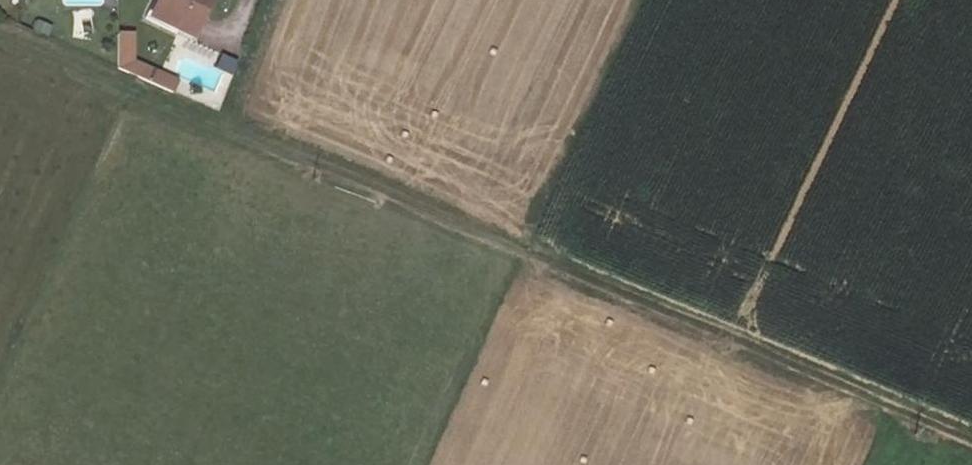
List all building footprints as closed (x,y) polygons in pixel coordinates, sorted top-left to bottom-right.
[(153,16),(161,0),(153,0),(147,13),(153,16)] [(162,20),(190,33),(207,0),(161,0),(153,16),(162,20)] [(159,26),(162,20),(153,16),(147,13),(144,18),(159,26)] [(38,21),(34,30),(46,36),(50,27),(38,21)] [(158,73),(153,83),(171,91),(176,80),(158,73)]
